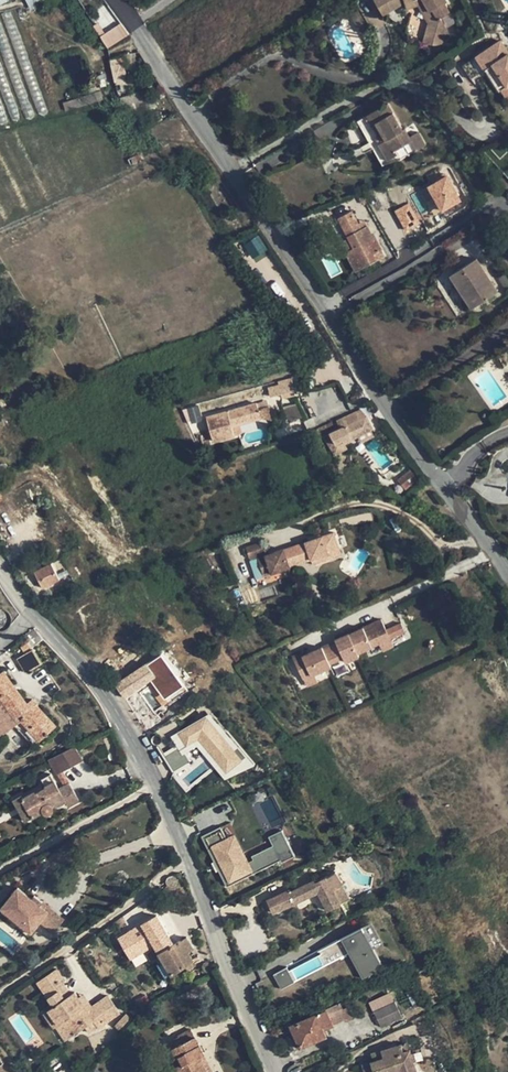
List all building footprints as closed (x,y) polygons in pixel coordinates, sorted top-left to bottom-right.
[(383,15),(405,3),(414,0),(375,0),(383,15)] [(405,3),(406,9),(418,5),(421,0),(414,0),(405,3)] [(418,5),(428,23),(434,20),(423,0),(421,0),(418,5)] [(434,20),(428,23),(429,23),(424,41),(436,44),(438,44),(439,44),(441,43),(442,43),(442,42),(444,38),(446,29),(440,18),(449,13),(444,4),(447,3),(445,0),(423,0),(434,20)] [(360,9),(350,14),(361,34),(371,28),(360,9)] [(99,36),(107,49),(129,35),(121,23),(99,36)] [(484,68),(492,63),(506,84),(501,88),(507,99),(507,52),(500,40),(476,55),(484,68)] [(484,68),(476,55),(462,65),(470,77),(484,68)] [(501,88),(506,84),(492,63),(484,68),(498,90),(501,88)] [(95,93),(63,103),(66,110),(97,101),(95,93)] [(156,106),(153,97),(127,108),(132,114),(156,106)] [(388,104),(357,122),(369,142),(374,150),(381,164),(399,160),(401,160),(408,156),(416,151),(426,146),(419,132),(409,138),(405,129),(403,130),(388,104)] [(494,163),(506,176),(507,174),(507,151),(494,163)] [(446,175),(427,186),(441,211),(460,201),(446,175)] [(392,212),(404,233),(418,225),(406,204),(392,212)] [(352,211),(338,218),(348,238),(354,248),(346,252),(356,272),(377,261),(373,255),(382,250),(374,235),(372,236),(367,226),(361,229),(358,224),(352,211)] [(364,221),(358,224),(361,229),(367,226),(364,221)] [(348,238),(340,242),(346,252),(354,248),(348,238)] [(260,239),(246,245),(251,257),(266,251),(260,239)] [(450,275),(472,309),(498,292),(476,259),(450,275)] [(12,340),(3,345),(10,356),(18,352),(12,340)] [(279,384),(268,388),(269,397),(281,394),(282,399),(294,396),(291,378),(278,382),(279,384)] [(206,417),(213,441),(234,435),(232,426),(240,424),(261,418),(258,409),(257,404),(256,403),(206,417)] [(294,403),(283,409),(289,423),(301,418),(294,403)] [(187,409),(190,421),(201,418),(198,406),(187,409)] [(267,406),(258,409),(261,418),(272,420),(268,406),(267,406)] [(341,427),(330,432),(335,443),(343,440),(344,443),(352,439),(366,433),(361,420),(366,418),(362,409),(337,419),(341,427)] [(366,418),(361,420),(366,433),(372,430),(373,430),(367,417),(366,418)] [(242,433),(240,424),(232,426),(234,435),(242,433)] [(374,435),(372,430),(366,433),(352,439),(355,444),(374,435)] [(335,443),(332,444),(337,453),(347,448),(344,443),(343,440),(335,443)] [(392,469),(384,475),(387,480),(396,474),(392,469)] [(299,564),(311,560),(328,554),(329,559),(341,555),(333,532),(293,546),(299,564)] [(245,548),(249,558),(264,553),(261,543),(245,548)] [(293,546),(284,550),(289,567),(299,564),(293,546)] [(284,550),(284,549),(257,558),(262,572),(270,569),(271,574),(289,568),(289,567),(284,550)] [(311,560),(313,565),(329,559),(328,554),(311,560)] [(52,563),(38,570),(42,578),(38,579),(43,588),(60,579),(52,563)] [(362,624),(348,631),(359,653),(380,643),(390,639),(386,629),(381,619),(363,627),(362,624)] [(468,619),(459,624),(462,630),(472,625),(468,619)] [(386,629),(390,639),(404,632),(400,623),(386,629)] [(475,633),(474,631),(473,629),(472,628),(470,628),(468,628),(466,629),(465,630),(464,632),(464,634),(465,636),(466,637),(468,638),(470,638),(472,637),(473,636),(474,635),(475,633)] [(348,631),(335,637),(336,639),(323,645),(332,665),(345,659),(346,662),(360,656),(359,653),(348,631)] [(27,651),(17,658),(24,669),(40,659),(26,636),(20,641),(27,651)] [(384,651),(394,646),(390,639),(380,643),(384,651)] [(292,657),(302,679),(303,679),(313,674),(332,665),(323,645),(322,643),(300,653),(300,652),(292,655),(293,656),(292,657)] [(149,657),(114,683),(124,698),(161,671),(174,690),(190,679),(167,648),(151,659),(149,657)] [(4,671),(0,673),(0,698),(1,698),(10,711),(0,718),(0,720),(8,731),(14,726),(33,746),(39,740),(40,741),(56,726),(38,707),(32,711),(27,703),(4,671)] [(307,686),(317,682),(313,674),(303,679),(307,686)] [(190,679),(174,690),(181,699),(196,688),(190,679)] [(33,699),(27,703),(32,711),(38,707),(37,706),(33,699)] [(244,758),(207,714),(179,732),(187,745),(199,738),(228,772),(244,758)] [(74,747),(54,757),(59,766),(62,771),(63,771),(82,761),(74,747)] [(189,762),(181,749),(165,758),(173,771),(189,762)] [(62,771),(58,774),(64,786),(70,783),(63,771),(62,771)] [(35,792),(23,798),(33,817),(44,811),(44,812),(46,813),(48,814),(50,813),(52,812),(52,811),(53,809),(53,807),(52,806),(56,804),(57,805),(65,801),(68,806),(79,800),(74,790),(62,796),(59,789),(50,774),(41,779),(46,788),(35,793),(35,792)] [(64,786),(59,789),(62,796),(74,790),(70,783),(64,786)] [(33,817),(21,795),(13,799),(25,821),(33,817)] [(218,825),(198,834),(224,890),(292,858),(280,831),(267,837),(270,844),(244,856),(233,833),(224,837),(218,825)] [(340,885),(343,883),(336,871),(327,877),(327,875),(315,881),(314,879),(291,891),(290,889),(267,900),(273,913),(296,902),(318,891),(328,910),(347,900),(340,885)] [(13,886),(17,881),(11,876),(7,881),(13,886)] [(11,916),(32,932),(48,912),(42,908),(40,906),(32,899),(18,888),(1,909),(11,916)] [(40,906),(43,902),(35,895),(32,899),(40,906)] [(48,912),(39,923),(52,933),(64,918),(46,904),(42,908),(48,912)] [(32,932),(11,916),(8,919),(29,936),(32,932)] [(119,937),(129,955),(138,949),(140,953),(169,936),(157,916),(119,937)] [(362,926),(337,940),(343,951),(347,949),(351,947),(358,943),(354,935),(364,930),(362,926)] [(358,943),(351,947),(366,975),(381,968),(371,949),(380,944),(370,927),(364,930),(354,935),(358,943)] [(182,941),(181,939),(159,953),(163,960),(172,974),(185,965),(192,960),(193,959),(188,951),(193,948),(187,938),(182,941)] [(366,975),(351,947),(347,949),(362,978),(366,975)] [(158,963),(166,977),(172,974),(163,960),(158,963)] [(195,964),(192,960),(185,965),(188,969),(195,964)] [(208,962),(207,961),(205,962),(203,963),(202,965),(202,967),(202,968),(204,970),(205,971),(207,972),(209,971),(210,970),(212,969),(212,967),(212,965),(212,964),(210,962),(208,962)] [(273,973),(281,988),(295,981),(287,966),(273,973)] [(55,1006),(45,1013),(54,1027),(56,1026),(66,1019),(76,1033),(94,1021),(99,1028),(120,1013),(108,996),(92,1007),(88,1010),(79,998),(75,992),(70,995),(61,980),(63,978),(56,969),(40,980),(47,989),(43,991),(55,1006)] [(40,980),(38,982),(43,991),(47,989),(40,980)] [(391,992),(369,1002),(373,1010),(395,1000),(391,992)] [(83,994),(79,998),(88,1010),(92,1007),(83,994)] [(395,1000),(373,1010),(381,1027),(403,1016),(395,1000)] [(290,1025),(300,1047),(326,1036),(323,1029),(346,1019),(342,1009),(340,1002),(324,1009),(325,1010),(290,1025)] [(349,1007),(342,1009),(346,1019),(347,1020),(353,1017),(349,1007)] [(126,1014),(115,1026),(122,1033),(133,1020),(126,1014)] [(66,1019),(56,1026),(65,1041),(76,1033),(66,1019)] [(181,1071),(208,1071),(199,1055),(204,1053),(196,1037),(195,1037),(191,1029),(178,1036),(179,1037),(170,1042),(181,1064),(178,1066),(181,1071)] [(361,1065),(364,1071),(391,1071),(399,1069),(400,1071),(417,1071),(410,1048),(407,1048),(405,1043),(371,1053),(373,1061),(361,1065)] [(199,1055),(208,1071),(213,1071),(204,1053),(199,1055)]
